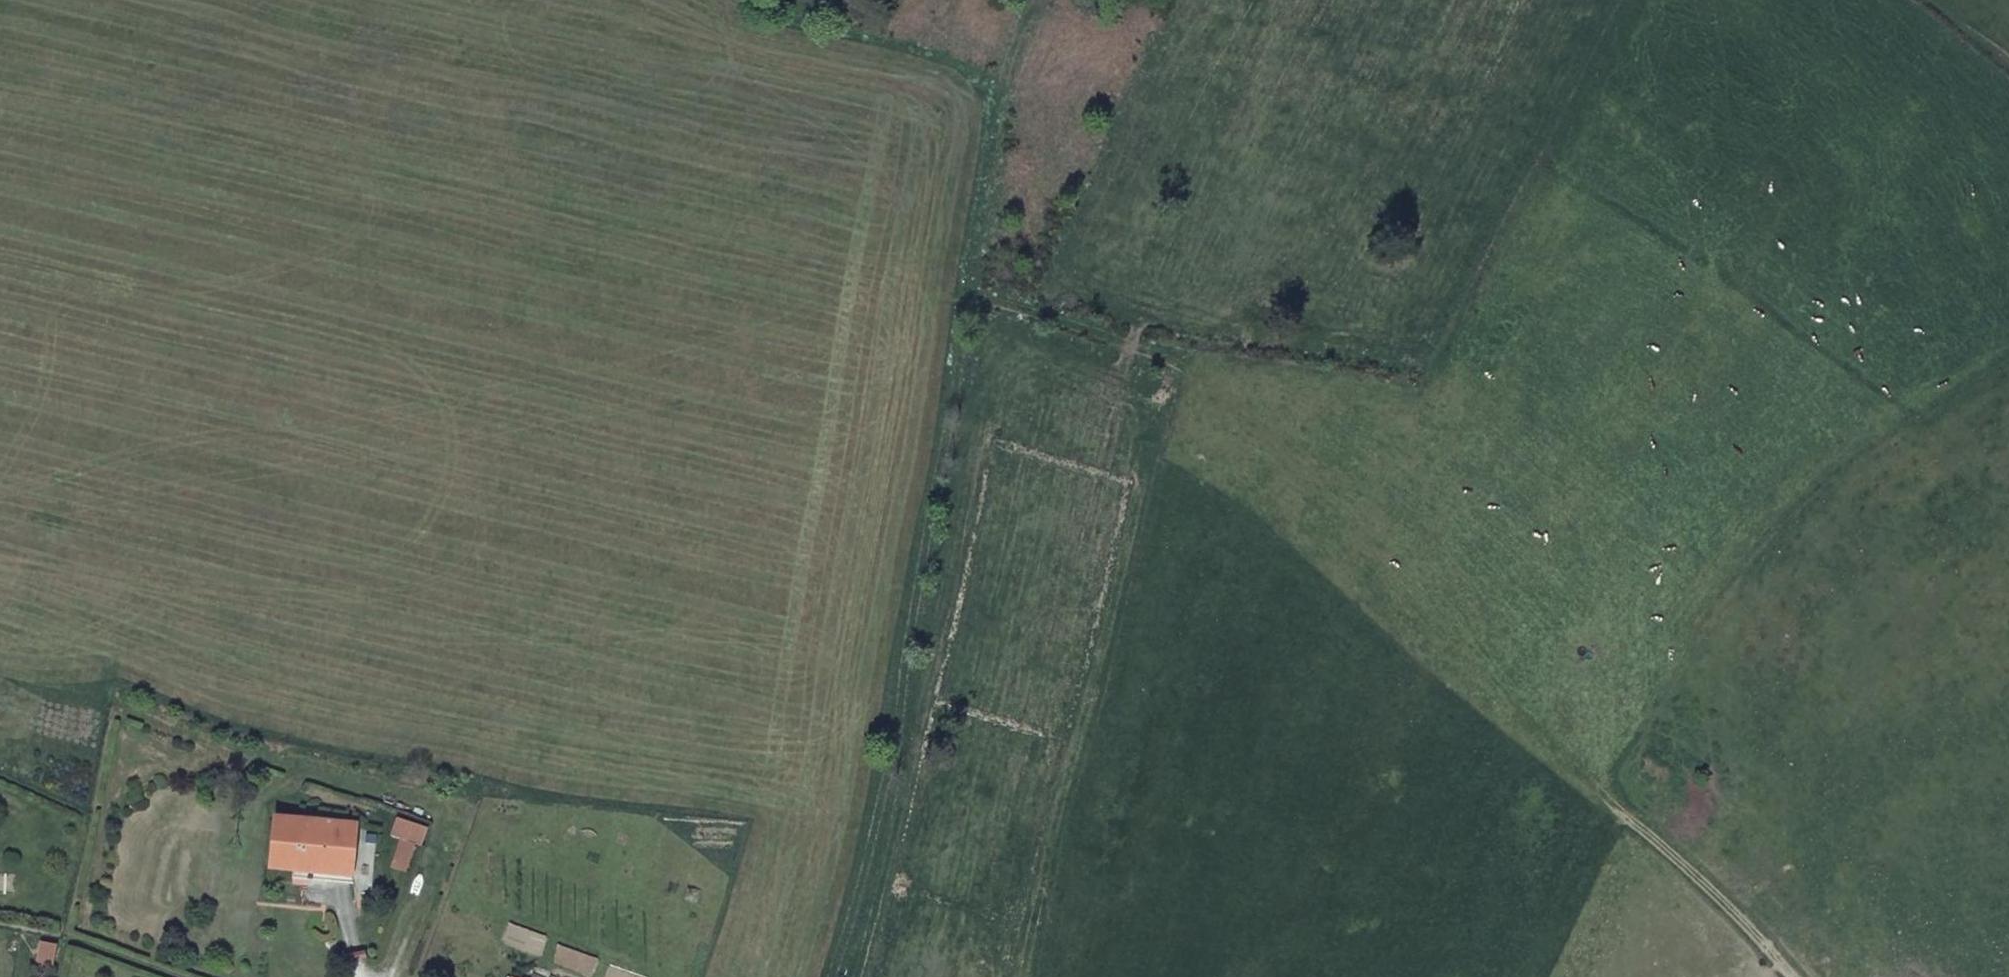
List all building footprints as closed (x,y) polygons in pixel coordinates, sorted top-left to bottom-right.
[(279,821),(272,868),(354,874),(359,828),(279,821)]
